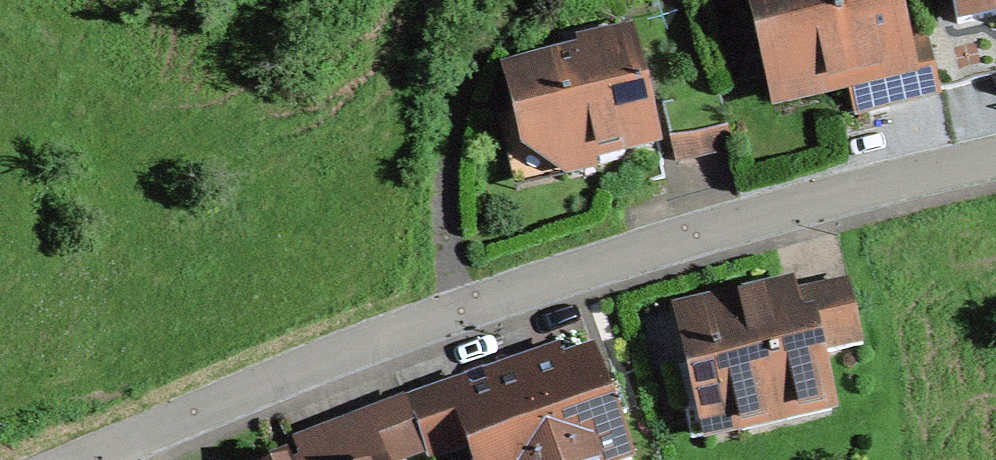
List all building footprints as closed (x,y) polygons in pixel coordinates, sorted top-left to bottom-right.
[(792,85),(876,66),(870,39),(896,33),(889,0),(757,0),(764,28),(778,25),(792,85)] [(959,25),(995,16),(995,0),(953,0),(959,25)] [(959,25),(928,32),(941,90),(995,77),(995,16),(959,25)] [(926,25),(896,33),(870,39),(876,66),(885,103),(941,90),(928,32),(926,25)] [(525,146),(556,166),(592,157),(600,163),(621,158),(627,149),(656,142),(639,70),(598,45),(584,49),(577,58),(523,71),(532,105),(517,109),(525,146)] [(719,90),(662,104),(676,163),(733,149),(719,90)] [(791,301),(804,358),(820,354),(862,345),(849,285),(790,298),(791,301)] [(733,400),(740,432),(833,412),(820,354),(804,358),(791,301),(785,302),(772,293),(701,308),(712,357),(675,365),(685,410),(733,400)] [(630,457),(594,352),(559,364),(554,350),(489,372),(494,387),(471,395),(487,440),(467,447),(472,459),(620,459),(630,457)] [(471,395),(465,381),(407,402),(408,404),(425,451),(428,459),(431,459),(467,447),(487,440),(471,395)] [(425,451),(408,404),(296,445),(301,459),(398,459),(425,451)]
